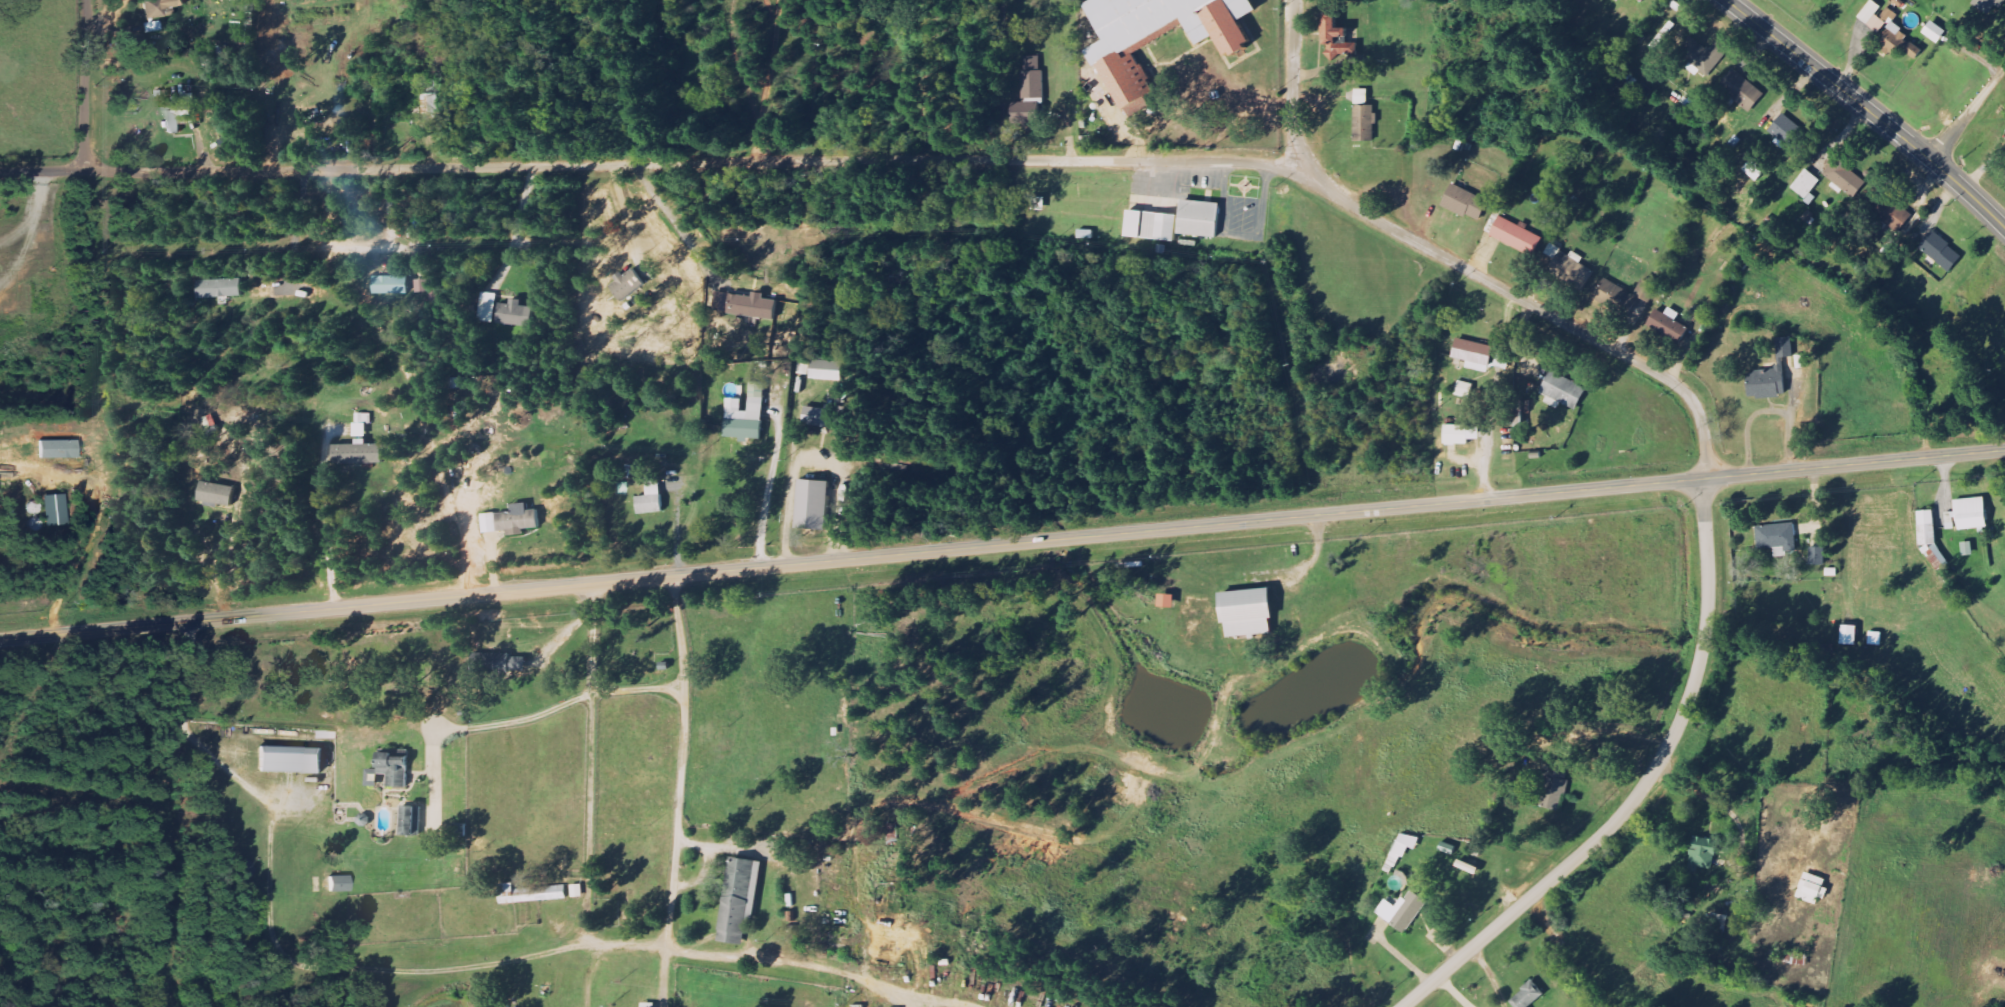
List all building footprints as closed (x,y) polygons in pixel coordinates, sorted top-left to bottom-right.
[(1105,41),(1089,49),(1127,119),(1151,106),(1146,97),(1156,92),(1132,48),(1183,20),(1197,46),(1215,36),(1226,58),(1252,44),(1239,21),(1257,11),(1251,0),(1087,0),(1084,2),(1105,41)] [(1883,36),(1878,43),(1904,62),(1910,54),(1916,59),(1923,51),(1907,39),(1910,35),(1894,23),(1899,15),(1889,7),(1882,17),(1878,14),(1883,7),(1874,0),(1872,0),(1859,18),(1883,36)] [(1358,43),(1337,43),(1336,37),(1348,37),(1348,28),(1337,28),(1337,15),(1323,16),(1324,47),(1333,47),(1333,58),(1358,58),(1358,43)] [(1948,31),(1932,20),(1924,33),(1939,43),(1948,31)] [(288,74),(289,37),(280,36),(278,74),(288,74)] [(1733,47),(1720,37),(1710,50),(1692,36),(1680,51),(1711,75),(1733,47)] [(1752,111),(1766,94),(1735,68),(1721,85),(1752,111)] [(1652,90),(1641,82),(1629,98),(1640,106),(1652,90)] [(1356,105),(1369,105),(1369,89),(1356,90),(1356,105)] [(183,106),(164,107),(164,134),(181,134),(181,116),(193,115),(193,96),(183,96),(183,106)] [(1355,141),(1375,141),(1376,106),(1356,105),(1355,141)] [(1039,112),(1014,114),(1015,124),(1040,122),(1039,112)] [(1770,130),(1791,146),(1804,129),(1783,113),(1770,130)] [(1825,174),(1855,198),(1868,182),(1838,158),(1825,174)] [(1792,187),(1807,199),(1822,181),(1807,169),(1792,187)] [(1443,205),(1480,222),(1490,201),(1452,183),(1443,205)] [(1045,197),(1033,197),(1033,210),(1045,210),(1045,197)] [(1218,237),(1219,202),(1181,201),(1180,235),(1218,237)] [(1879,205),(1875,209),(1901,231),(1914,216),(1896,201),(1887,212),(1879,205)] [(1178,214),(1128,211),(1126,238),(1177,240),(1178,214)] [(1521,225),(1499,216),(1491,237),(1535,255),(1544,235),(1520,226),(1521,225)] [(1953,271),(1964,253),(1931,232),(1920,250),(1953,271)] [(1586,289),(1597,269),(1550,245),(1546,254),(1555,259),(1549,270),(1586,289)] [(608,285),(621,302),(646,284),(633,266),(608,285)] [(410,277),(375,276),(375,294),(410,294),(410,277)] [(200,298),(244,296),(243,278),(199,280),(200,298)] [(417,280),(418,293),(429,292),(429,279),(417,280)] [(1634,314),(1644,290),(1656,296),(1660,286),(1643,279),(1637,293),(1603,279),(1595,298),(1634,314)] [(481,321),(495,322),(499,294),(484,292),(481,321)] [(777,301),(731,293),(728,313),(774,320),(777,301)] [(523,306),(523,299),(512,299),(511,303),(500,303),(500,325),(534,325),(534,306),(523,306)] [(1681,313),(1670,308),(1667,314),(1657,309),(1648,327),(1682,343),(1690,327),(1677,321),(1681,313)] [(1777,338),(1778,370),(1748,372),(1749,399),(1786,397),(1784,357),(1795,357),(1794,337),(1777,338)] [(1495,347),(1457,339),(1453,358),(1469,361),(1468,365),(1490,369),(1495,347)] [(846,362),(812,361),(812,380),(845,380),(846,362)] [(808,374),(809,362),(800,362),(799,374),(808,374)] [(1541,393),(1578,410),(1588,388),(1552,371),(1541,393)] [(764,382),(750,382),(749,411),(742,411),(742,399),(727,399),(725,440),(750,441),(751,438),(763,439),(764,382)] [(845,407),(827,404),(826,409),(806,406),(803,425),(841,431),(845,407)] [(1481,439),(1481,425),(1445,426),(1445,445),(1470,445),(1470,440),(1481,439)] [(383,442),(358,443),(358,445),(334,445),(335,465),(384,463),(383,442)] [(648,496),(637,497),(638,514),(664,512),(661,476),(646,478),(648,496)] [(797,530),(828,531),(830,481),(799,480),(797,530)] [(232,507),(235,486),(202,482),(199,503),(232,507)] [(39,496),(40,526),(62,525),(62,495),(39,496)] [(1988,528),(1986,498),(1955,500),(1956,512),(1946,513),(1947,530),(1957,529),(1957,530),(1988,528)] [(539,528),(539,510),(528,511),(528,503),(512,504),(512,513),(482,514),(483,533),(509,532),(510,536),(524,535),(524,529),(539,528)] [(1963,556),(1974,555),(1973,542),(1963,543),(1963,556)] [(1811,566),(1826,566),(1826,548),(1811,548),(1811,566)] [(1273,634),(1269,589),(1219,593),(1222,625),(1226,624),(1228,638),(1273,634)] [(1175,609),(1176,595),(1160,594),(1159,608),(1175,609)] [(1858,626),(1843,626),(1842,645),(1858,645),(1858,626)] [(1884,633),(1871,632),(1870,645),(1882,646),(1884,633)] [(513,654),(480,653),(480,671),(526,672),(527,658),(513,657),(513,654)] [(322,773),(322,748),(255,747),(255,772),(322,773)] [(367,768),(367,786),(378,787),(379,774),(389,774),(388,788),(408,788),(409,757),(392,756),(392,752),(379,752),(378,769),(367,768)] [(1570,767),(1549,763),(1540,804),(1561,808),(1570,767)] [(421,836),(422,806),(403,806),(402,835),(421,836)] [(1418,849),(1420,837),(1400,834),(1396,855),(1407,857),(1409,847),(1418,849)] [(1720,841),(1696,835),(1688,868),(1698,871),(1699,866),(1713,869),(1720,841)] [(1456,846),(1443,842),(1440,851),(1454,854),(1456,846)] [(763,862),(731,857),(718,941),(741,944),(745,917),(754,918),(763,862)] [(1818,904),(1820,897),(1826,899),(1829,888),(1825,887),(1827,879),(1806,872),(1797,897),(1818,904)] [(347,876),(325,876),(326,893),(347,892),(347,876)] [(568,900),(567,886),(515,888),(514,883),(500,884),(501,903),(568,900)] [(572,885),(573,898),(585,897),(583,884),(572,885)] [(1386,899),(1377,913),(1406,933),(1429,901),(1412,889),(1399,908),(1386,899)] [(1809,954),(1784,952),(1783,963),(1808,965),(1809,954)] [(1546,994),(1534,980),(1510,1000),(1515,1006),(1530,1006),(1546,994)]
